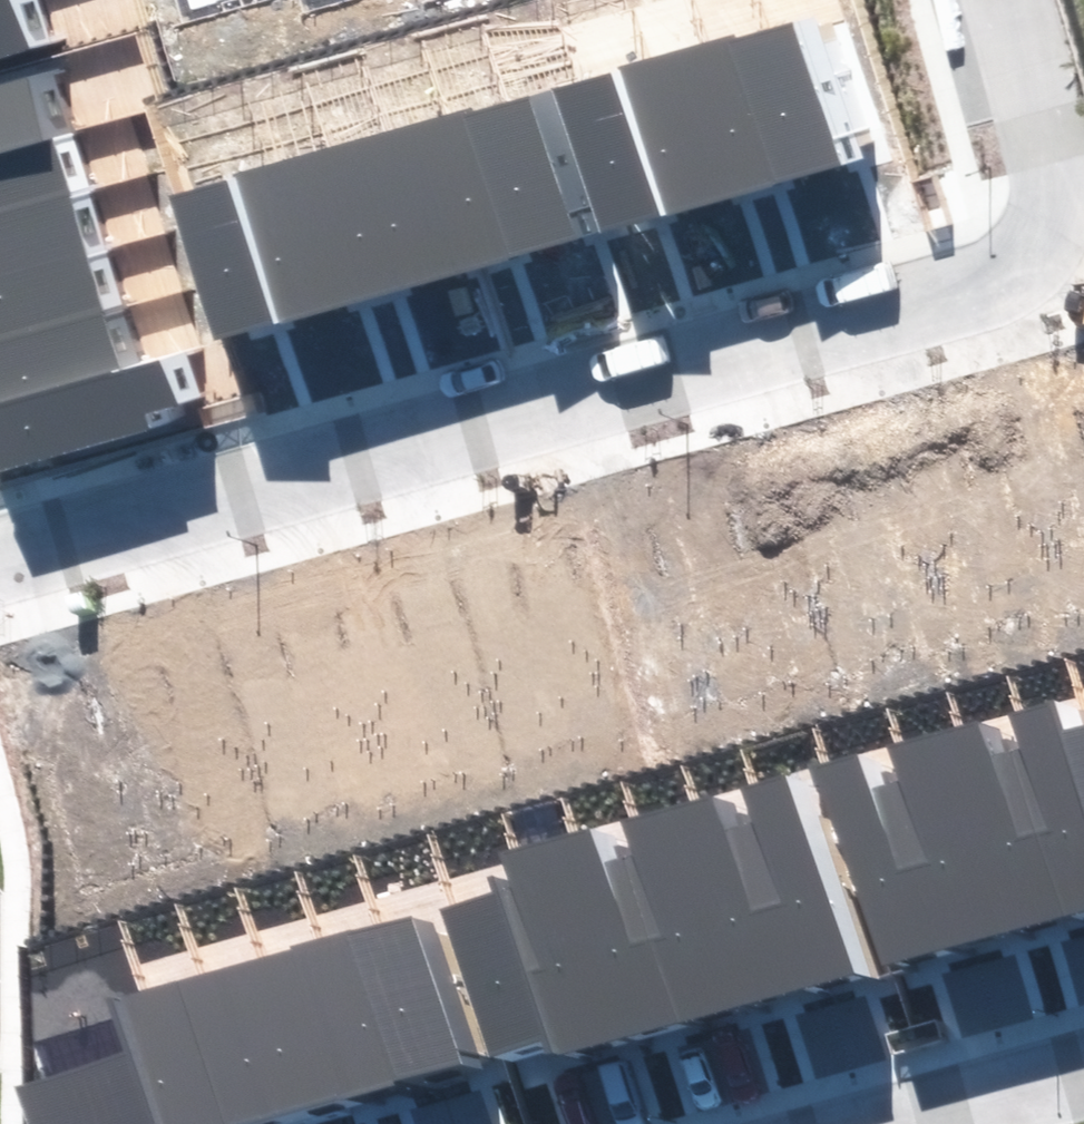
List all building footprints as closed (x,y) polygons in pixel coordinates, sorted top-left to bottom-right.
[(53,43),(40,0),(0,0),(0,58),(53,43)] [(240,0),(180,0),(185,20),(241,4),(240,0)] [(304,8),(334,0),(301,0),(304,8)] [(843,9),(793,22),(833,168),(882,155),(843,9)] [(793,22),(734,38),(774,184),(833,168),(793,22)] [(734,38),(644,62),(684,209),(774,184),(734,38)] [(644,62),(576,81),(617,227),(684,209),(644,62)] [(71,128),(53,67),(0,82),(0,149),(71,128)] [(576,81),(509,100),(549,246),(617,227),(576,81)] [(509,100),(440,119),(482,265),(549,246),(509,100)] [(440,119),(372,138),(414,284),(482,265),(440,119)] [(89,186),(71,128),(0,149),(0,212),(89,186)] [(372,138),(305,157),(347,303),(414,284),(372,138)] [(305,157),(238,177),(280,322),(347,303),(305,157)] [(238,177),(169,196),(211,342),(280,322),(238,177)] [(108,247),(89,186),(0,212),(0,280),(108,247)] [(125,304),(108,247),(0,280),(0,342),(125,304)] [(142,362),(125,304),(0,342),(0,406),(142,362)] [(184,348),(142,362),(0,406),(0,475),(183,418),(179,404),(199,398),(184,348)] [(1015,710),(1078,914),(1083,913),(1083,734),(1082,727),(1071,692),(1015,710)] [(1015,710),(958,727),(1021,932),(1078,914),(1015,710)] [(958,727),(900,745),(964,949),(1021,932),(958,727)] [(900,745),(821,769),(884,974),(964,949),(900,745)] [(804,765),(753,779),(814,980),(867,963),(804,765)] [(753,779),(697,795),(757,996),(814,980),(753,779)] [(697,795),(634,813),(694,1014),(757,996),(697,795)] [(634,813),(575,831),(634,1032),(694,1014),(634,813)] [(500,853),(511,891),(559,1054),(634,1032),(575,831),(500,853)] [(511,891),(445,910),(494,1074),(559,1054),(511,891)] [(428,903),(382,917),(430,1069),(476,1055),(428,903)] [(320,936),(368,1089),(430,1069),(382,917),(320,936)] [(262,955),(310,1107),(368,1089),(320,936),(262,955)] [(242,1123),(255,1123),(310,1107),(262,955),(195,975),(242,1123)] [(153,1123),(242,1123),(195,975),(114,1000),(130,1049),(153,1123)] [(130,1049),(17,1088),(27,1123),(153,1123),(130,1049)]
